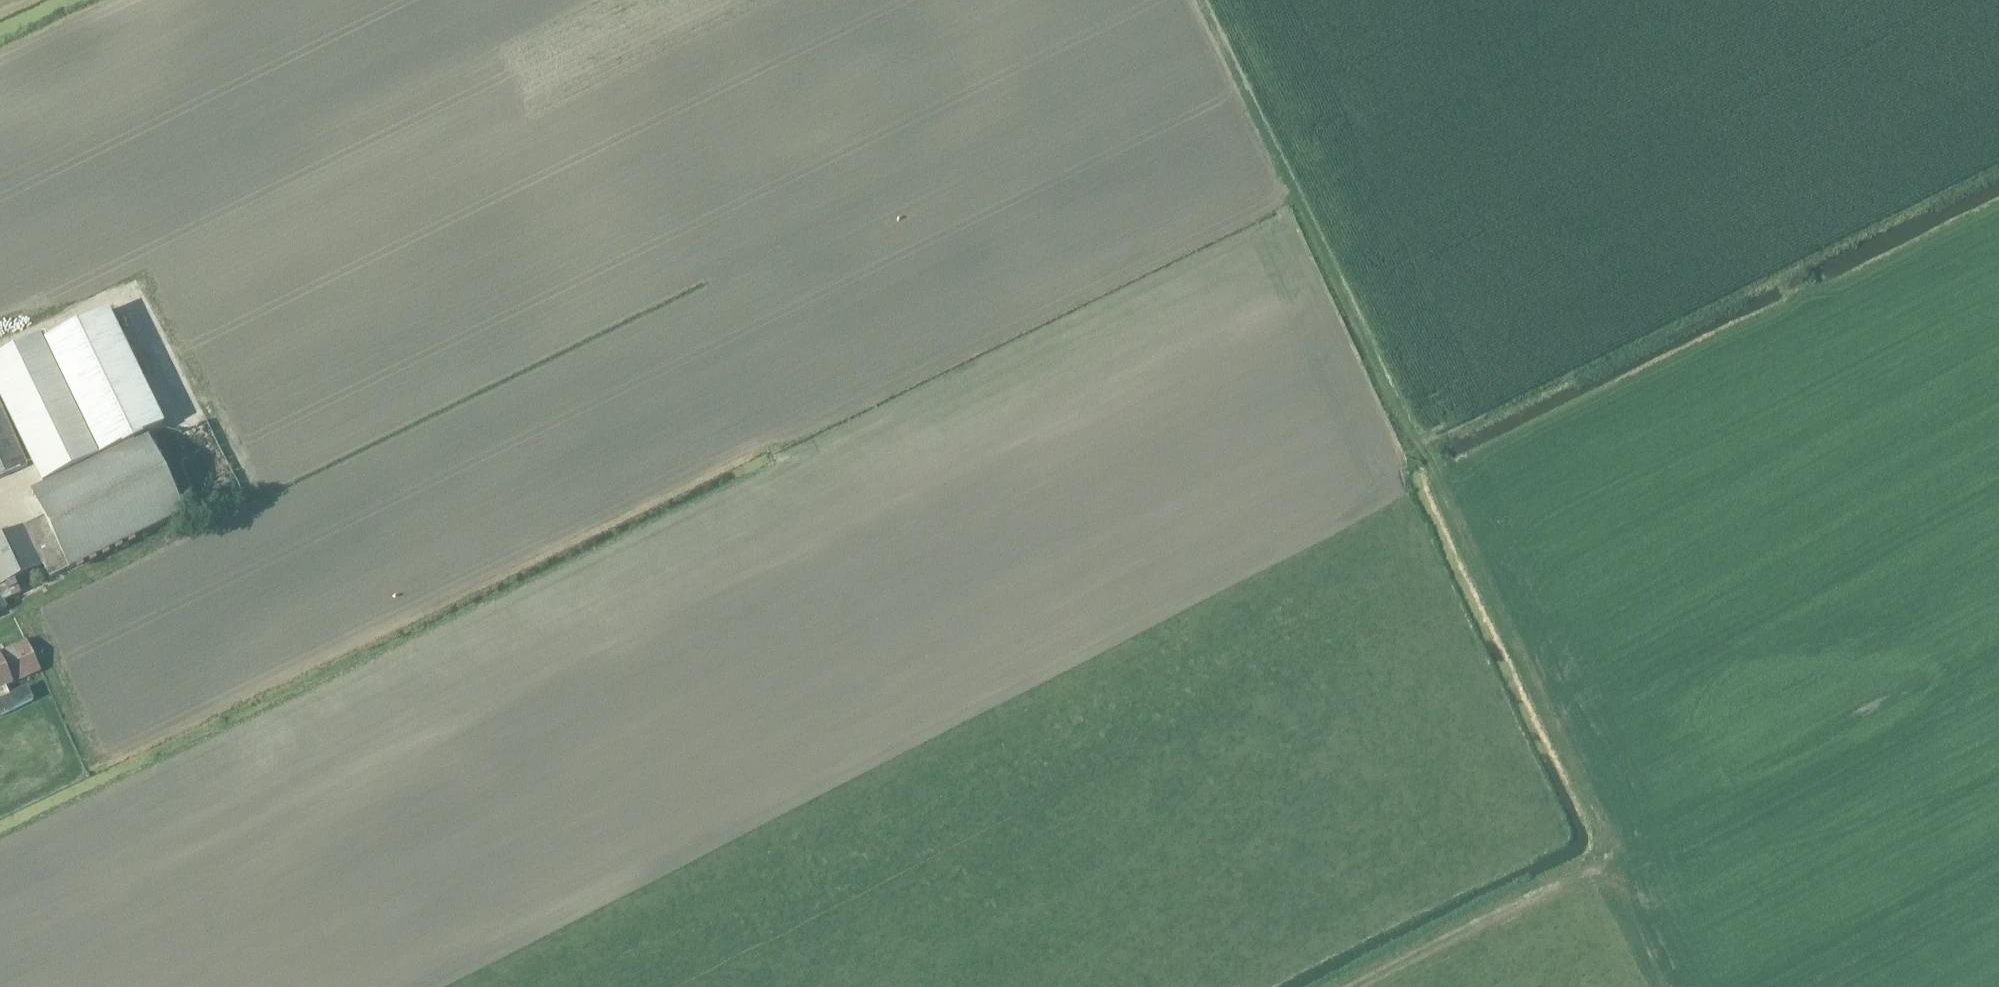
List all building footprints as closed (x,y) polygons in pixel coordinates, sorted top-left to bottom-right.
[(0,364),(0,392),(45,485),(147,435),(147,434),(163,426),(106,312),(45,342),(0,364)] [(28,466),(0,401),(0,478),(28,466)] [(44,517),(25,526),(44,566),(50,578),(69,569),(185,513),(147,435),(45,485),(31,492),(44,517)] [(0,538),(0,588),(14,581),(26,575),(44,566),(25,526),(0,538)] [(4,610),(7,608),(3,601),(20,593),(14,581),(0,588),(0,612),(4,610)] [(23,680),(41,672),(27,639),(0,652),(0,690),(6,688),(23,680)] [(9,695),(0,699),(0,717),(34,701),(27,686),(9,695)] [(9,695),(6,688),(0,690),(0,699),(9,695)]
